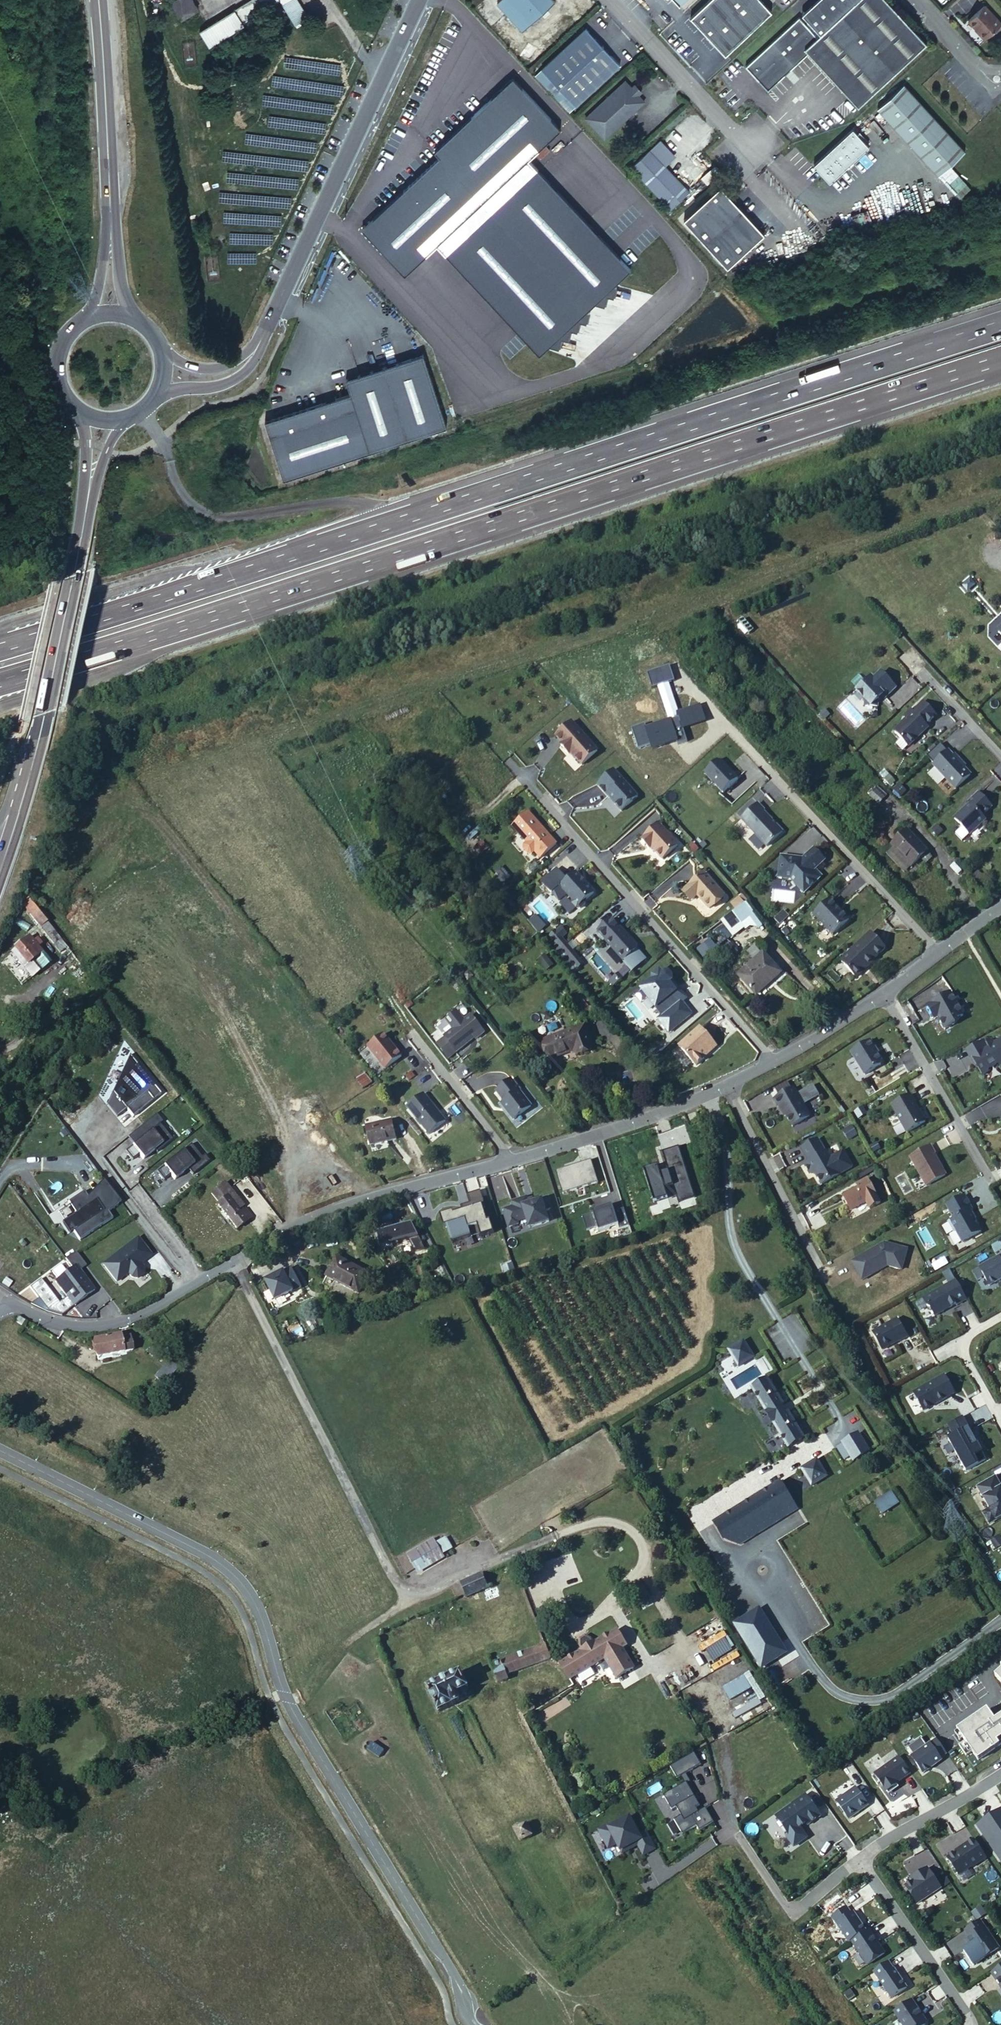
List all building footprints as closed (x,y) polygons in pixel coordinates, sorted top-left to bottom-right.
[(196,0),(173,0),(184,18),(201,8),(196,0)] [(272,4),(270,0),(250,0),(236,8),(244,21),(272,4)] [(272,4),(276,10),(284,5),(296,24),(308,17),(298,0),(270,0),(272,4)] [(521,31),(554,1),(553,0),(500,0),(496,3),(498,6),(521,31)] [(690,18),(693,21),(707,37),(725,56),(771,13),(760,0),(710,0),(690,18)] [(798,18),(786,29),(808,53),(858,106),(925,44),(884,0),(856,0),(828,26),(819,35),(816,38),(798,18)] [(819,35),(828,26),(856,0),(817,0),(801,15),(803,18),(819,35)] [(985,6),(969,21),(976,29),(979,33),(978,33),(985,41),(1000,26),(1000,23),(985,6)] [(244,21),(236,8),(202,29),(211,45),(246,24),(244,21)] [(693,21),(690,24),(705,40),(707,37),(693,21)] [(586,28),(541,69),(574,106),(619,66),(586,28)] [(808,53),(786,29),(744,68),(767,92),(807,54),(857,107),(858,106),(808,53)] [(541,69),(534,75),(568,112),(574,106),(541,69)] [(512,76),(435,149),(441,155),(483,200),(527,158),(560,127),(512,76)] [(624,82),(584,118),(603,139),(643,102),(637,96),(640,93),(633,86),(630,89),(624,82)] [(903,85),(876,110),(938,176),(964,152),(903,85)] [(850,131),(811,167),(827,184),(843,168),(848,163),(849,164),(865,148),(850,131)] [(671,162),(671,156),(658,141),(629,168),(668,212),(687,195),(663,169),(671,162)] [(483,200),(441,155),(363,228),(404,274),(437,243),(483,200)] [(632,269),(527,158),(437,243),(540,353),(547,345),(586,310),(594,303),(613,285),(632,269)] [(711,168),(698,180),(704,187),(717,175),(711,168)] [(719,188),(681,222),(725,270),(762,236),(719,188)] [(617,286),(613,285),(594,303),(604,305),(607,295),(614,296),(617,286)] [(589,311),(586,310),(547,345),(559,348),(562,337),(568,339),(571,329),(577,331),(580,321),(586,322),(589,311)] [(426,358),(346,379),(351,397),(266,419),(282,478),(446,435),(426,358)] [(671,668),(647,675),(652,690),(675,683),(671,668)] [(870,675),(855,689),(863,698),(863,704),(875,705),(876,699),(881,693),(883,696),(894,686),(879,671),(872,678),(870,675)] [(907,722),(895,733),(909,748),(929,729),(927,727),(937,718),(924,704),(914,714),(912,712),(905,719),(907,722)] [(676,733),(707,725),(702,707),(676,714),(678,719),(633,731),(638,751),(653,748),(654,753),(679,746),(676,733)] [(571,722),(554,739),(582,769),(600,753),(571,722)] [(949,753),(934,767),(956,791),(971,777),(964,770),(960,765),(961,763),(955,757),(954,759),(949,753)] [(720,760),(707,774),(726,793),(739,779),(720,760)] [(614,771),(599,785),(623,813),(640,798),(614,771)] [(900,786),(895,792),(901,798),(907,793),(900,786)] [(963,808),(954,817),(969,832),(985,817),(981,814),(991,804),(978,790),(968,800),(969,802),(967,804),(967,805),(964,808),(963,808)] [(754,801),(737,817),(762,844),(778,830),(771,822),(771,823),(768,820),(768,819),(759,809),(760,808),(754,801)] [(527,812),(511,826),(525,842),(522,849),(526,853),(530,853),(533,851),(539,858),(554,843),(527,812)] [(639,838),(660,858),(676,843),(656,822),(639,838)] [(943,833),(938,827),(933,832),(938,837),(943,833)] [(926,852),(906,830),(892,844),(911,866),(926,852)] [(697,851),(692,845),(687,849),(693,855),(697,851)] [(486,851),(482,847),(476,852),(480,856),(486,851)] [(800,857),(779,854),(776,875),(790,877),(802,890),(817,876),(810,869),(813,867),(822,858),(812,847),(800,857)] [(813,867),(810,869),(817,876),(820,875),(813,867)] [(559,883),(558,884),(560,885),(570,897),(570,901),(574,905),(578,906),(583,901),(583,898),(592,890),(584,881),(582,883),(579,879),(580,877),(573,870),(565,878),(559,883)] [(701,872),(682,891),(690,900),(695,895),(708,908),(722,894),(701,872)] [(978,873),(973,878),(978,883),(983,878),(978,873)] [(690,900),(682,891),(680,892),(689,901),(690,900)] [(46,921),(26,895),(25,894),(20,904),(38,927),(46,921)] [(742,902),(737,897),(729,904),(734,909),(734,908),(742,902)] [(828,898),(812,913),(831,933),(847,918),(839,909),(839,910),(835,907),(836,906),(828,898)] [(755,917),(742,902),(734,908),(746,922),(748,924),(755,917)] [(734,932),(746,922),(734,908),(734,909),(723,918),(734,932)] [(610,917),(597,929),(605,938),(604,939),(622,960),(636,948),(636,944),(631,938),(629,938),(624,933),(625,932),(619,926),(618,927),(610,917)] [(66,947),(46,921),(38,927),(58,953),(66,947)] [(553,929),(548,933),(555,942),(560,937),(553,929)] [(869,930),(839,958),(854,974),(860,968),(860,967),(864,963),(865,964),(872,957),(872,956),(883,945),(869,930)] [(42,952),(28,935),(13,947),(26,964),(42,952)] [(566,944),(560,949),(565,955),(571,950),(566,944)] [(571,950),(565,955),(572,961),(578,957),(571,950)] [(777,970),(760,950),(739,971),(755,990),(777,970)] [(48,959),(42,952),(26,964),(32,972),(48,959)] [(578,957),(572,961),(577,967),(583,963),(578,957)] [(670,1036),(694,1017),(684,1004),(685,1003),(672,986),(676,984),(666,970),(639,990),(660,1018),(658,1020),(670,1036)] [(618,975),(612,980),(616,984),(621,979),(618,975)] [(952,993),(929,1006),(933,1015),(937,1013),(939,1017),(946,1029),(957,1023),(955,1021),(965,1016),(952,993)] [(456,1008),(445,1017),(452,1027),(443,1034),(455,1050),(471,1037),(470,1035),(472,1034),(475,1037),(484,1030),(470,1013),(464,1018),(456,1008)] [(591,1048),(583,1023),(541,1038),(548,1058),(572,1050),(573,1055),(591,1048)] [(698,1025),(677,1045),(695,1063),(703,1055),(701,1053),(713,1042),(698,1025)] [(382,1034),(366,1046),(384,1069),(400,1057),(382,1034)] [(963,1048),(966,1054),(970,1055),(971,1059),(971,1061),(972,1064),(975,1065),(980,1074),(986,1070),(987,1067),(996,1062),(997,1064),(1000,1062),(1000,1037),(992,1042),(991,1039),(987,1038),(984,1040),(982,1037),(963,1048)] [(870,1041),(851,1054),(864,1076),(880,1066),(881,1062),(874,1050),(875,1049),(870,1041)] [(444,1042),(438,1047),(445,1056),(452,1052),(444,1042)] [(717,1049),(713,1042),(701,1053),(703,1055),(717,1049)] [(129,1059),(107,1106),(117,1117),(127,1111),(133,1117),(160,1096),(129,1059)] [(509,1077),(494,1089),(502,1099),(499,1102),(502,1105),(503,1105),(505,1107),(504,1109),(511,1117),(529,1104),(517,1089),(517,1088),(509,1077)] [(818,1097),(812,1086),(795,1096),(792,1090),(773,1101),(777,1108),(778,1107),(781,1113),(782,1112),(791,1128),(808,1118),(802,1107),(818,1097)] [(422,1094),(405,1107),(427,1135),(444,1121),(422,1094)] [(890,1108),(906,1135),(924,1124),(908,1097),(890,1108)] [(697,1113),(689,1117),(691,1121),(699,1118),(697,1113)] [(394,1135),(391,1118),(364,1123),(367,1140),(394,1135)] [(171,1140),(159,1126),(127,1154),(139,1168),(171,1140)] [(214,1162),(196,1140),(151,1174),(162,1190),(188,1172),(192,1178),(214,1162)] [(816,1140),(801,1150),(808,1162),(804,1165),(809,1174),(813,1172),(821,1186),(838,1176),(831,1163),(829,1160),(825,1153),(824,1153),(816,1140)] [(909,1159),(925,1188),(944,1177),(940,1170),(938,1171),(937,1168),(939,1168),(932,1156),(933,1155),(929,1148),(909,1159)] [(829,1160),(831,1163),(844,1156),(842,1152),(829,1160)] [(844,1156),(831,1163),(838,1176),(851,1168),(844,1156)] [(593,1163),(557,1174),(563,1194),(599,1183),(593,1163)] [(231,1189),(224,1180),(212,1188),(219,1198),(225,1194),(231,1189)] [(74,1232),(79,1241),(114,1222),(110,1216),(122,1205),(104,1181),(89,1198),(86,1190),(67,1202),(75,1217),(61,1225),(69,1234),(74,1232)] [(878,1205),(865,1181),(854,1187),(856,1190),(840,1198),(848,1213),(864,1204),(867,1211),(878,1205)] [(241,1203),(231,1189),(225,1194),(235,1208),(241,1203)] [(549,1193),(504,1206),(510,1229),(527,1226),(531,1233),(550,1227),(548,1218),(553,1211),(549,1193)] [(235,1208),(225,1194),(219,1198),(223,1201),(217,1205),(236,1230),(252,1217),(245,1208),(239,1213),(235,1208)] [(273,1213),(260,1196),(252,1201),(266,1219),(273,1213)] [(953,1233),(959,1244),(979,1233),(972,1221),(973,1221),(968,1212),(970,1211),(962,1198),(944,1208),(951,1221),(946,1224),(951,1234),(953,1233)] [(494,1237),(484,1206),(443,1219),(453,1250),(494,1237)] [(412,1228),(378,1237),(382,1251),(410,1244),(416,1256),(427,1252),(412,1228)] [(141,1234),(103,1264),(119,1284),(157,1254),(141,1234)] [(861,1256),(850,1263),(860,1281),(885,1267),(899,1271),(904,1252),(882,1244),(866,1253),(865,1257),(861,1256)] [(975,1270),(985,1287),(1000,1278),(1000,1255),(975,1270)] [(369,1277),(338,1259),(328,1278),(360,1295),(369,1277)] [(94,1292),(74,1267),(54,1282),(75,1308),(94,1292)] [(384,1276),(375,1271),(371,1279),(380,1284),(384,1276)] [(954,1281),(921,1299),(926,1308),(929,1309),(933,1317),(942,1312),(942,1310),(947,1307),(948,1308),(955,1304),(956,1305),(965,1300),(954,1281)] [(782,1319),(802,1352),(815,1344),(795,1311),(782,1319)] [(19,1323),(22,1316),(20,1315),(14,1312),(11,1318),(19,1323)] [(895,1320),(871,1333),(880,1351),(898,1341),(898,1342),(905,1338),(895,1320)] [(120,1340),(120,1335),(97,1339),(98,1348),(103,1347),(104,1357),(113,1356),(124,1354),(120,1340)] [(136,1336),(120,1340),(124,1354),(139,1351),(136,1336)] [(756,1358),(746,1341),(730,1350),(740,1368),(756,1358)] [(157,1359),(161,1354),(160,1353),(153,1347),(149,1352),(157,1359)] [(125,1360),(124,1354),(113,1356),(114,1362),(125,1360)] [(166,1359),(161,1354),(157,1359),(154,1362),(161,1368),(168,1360),(166,1359)] [(761,1358),(758,1360),(768,1377),(770,1375),(761,1358)] [(170,1362),(168,1360),(161,1368),(167,1374),(174,1366),(170,1362)] [(165,1380),(159,1376),(154,1383),(160,1387),(165,1380)] [(942,1376),(911,1393),(922,1411),(952,1394),(942,1376)] [(806,1439),(769,1379),(753,1389),(789,1449),(806,1439)] [(961,1417),(945,1426),(951,1436),(946,1439),(964,1471),(984,1460),(976,1445),(973,1446),(964,1430),(967,1428),(961,1417)] [(976,1445),(967,1428),(964,1430),(973,1446),(976,1445)] [(860,1433),(844,1443),(851,1456),(854,1460),(870,1450),(860,1433)] [(838,1447),(846,1459),(851,1456),(844,1443),(838,1447)] [(828,1476),(818,1460),(802,1469),(812,1486),(828,1476)] [(975,1487),(988,1509),(981,1513),(987,1524),(1000,1516),(1000,1492),(999,1488),(993,1478),(975,1487)] [(714,1523),(724,1540),(741,1545),(750,1539),(744,1528),(790,1499),(791,1499),(781,1482),(714,1523)] [(891,1492),(874,1503),(882,1514),(898,1503),(891,1492)] [(744,1528),(750,1539),(797,1510),(790,1499),(744,1528)] [(406,1554),(417,1575),(445,1561),(443,1556),(453,1550),(447,1539),(436,1544),(434,1540),(406,1554)] [(526,1558),(524,1554),(458,1583),(463,1593),(465,1598),(517,1574),(531,1568),(529,1563),(526,1558)] [(532,1555),(526,1558),(529,1563),(535,1560),(532,1555)] [(642,1587),(634,1592),(638,1600),(642,1606),(650,1601),(642,1587)] [(759,1609),(735,1624),(762,1668),(786,1653),(759,1609)] [(583,1651),(558,1664),(568,1681),(572,1680),(575,1687),(589,1680),(584,1672),(603,1662),(621,1651),(627,1648),(623,1642),(617,1631),(593,1645),(583,1651)] [(580,1647),(583,1651),(593,1645),(590,1641),(585,1638),(580,1641),(580,1647)] [(524,1671),(537,1665),(552,1660),(546,1646),(491,1668),(498,1684),(510,1680),(509,1677),(524,1671)] [(621,1651),(603,1662),(613,1678),(615,1682),(632,1672),(621,1651)] [(540,1673),(537,1665),(524,1671),(526,1678),(540,1673)] [(472,1697),(460,1671),(424,1688),(436,1713),(472,1697)] [(964,1742),(995,1721),(987,1710),(957,1731),(964,1742)] [(958,1747),(965,1758),(972,1753),(977,1762),(1000,1745),(1000,1717),(958,1747)] [(936,1740),(911,1758),(923,1775),(941,1762),(940,1760),(947,1755),(936,1740)] [(899,1758),(874,1775),(887,1793),(897,1786),(896,1785),(911,1775),(899,1758)] [(905,1795),(920,1788),(915,1778),(900,1785),(905,1795)] [(897,1786),(887,1793),(889,1796),(899,1789),(897,1786)] [(855,1789),(836,1802),(849,1820),(868,1807),(855,1789)] [(808,1826),(821,1817),(806,1796),(793,1805),(793,1806),(776,1818),(789,1836),(787,1837),(794,1848),(807,1839),(800,1829),(799,1828),(805,1823),(806,1824),(808,1826)] [(995,1815),(977,1827),(1000,1861),(1000,1825),(995,1815)] [(654,1848),(648,1832),(639,1836),(632,1818),(607,1828),(618,1856),(642,1847),(644,1852),(654,1848)] [(532,1837),(527,1825),(515,1831),(521,1842),(532,1837)] [(961,1851),(947,1860),(958,1876),(971,1868),(972,1869),(986,1859),(974,1841),(960,1850),(961,1851)] [(908,1871),(932,1863),(928,1852),(904,1859),(908,1871)] [(941,1889),(927,1869),(915,1878),(916,1880),(905,1887),(917,1905),(941,1889)] [(847,1908),(832,1918),(849,1944),(851,1942),(866,1932),(853,1913),(851,1915),(847,1908)] [(999,1950),(979,1921),(965,1931),(969,1938),(965,1941),(974,1953),(975,1952),(980,1959),(984,1960),(999,1950)] [(851,1942),(867,1966),(884,1955),(877,1944),(878,1944),(869,1930),(866,1932),(851,1942)] [(873,1972),(891,1999),(906,1989),(894,1971),(893,1971),(888,1963),(873,1972)] [(991,1975),(1000,1989),(1000,1967),(991,1975)] [(902,2024),(925,2024),(926,2022),(911,2001),(894,2013),(902,2024)]
